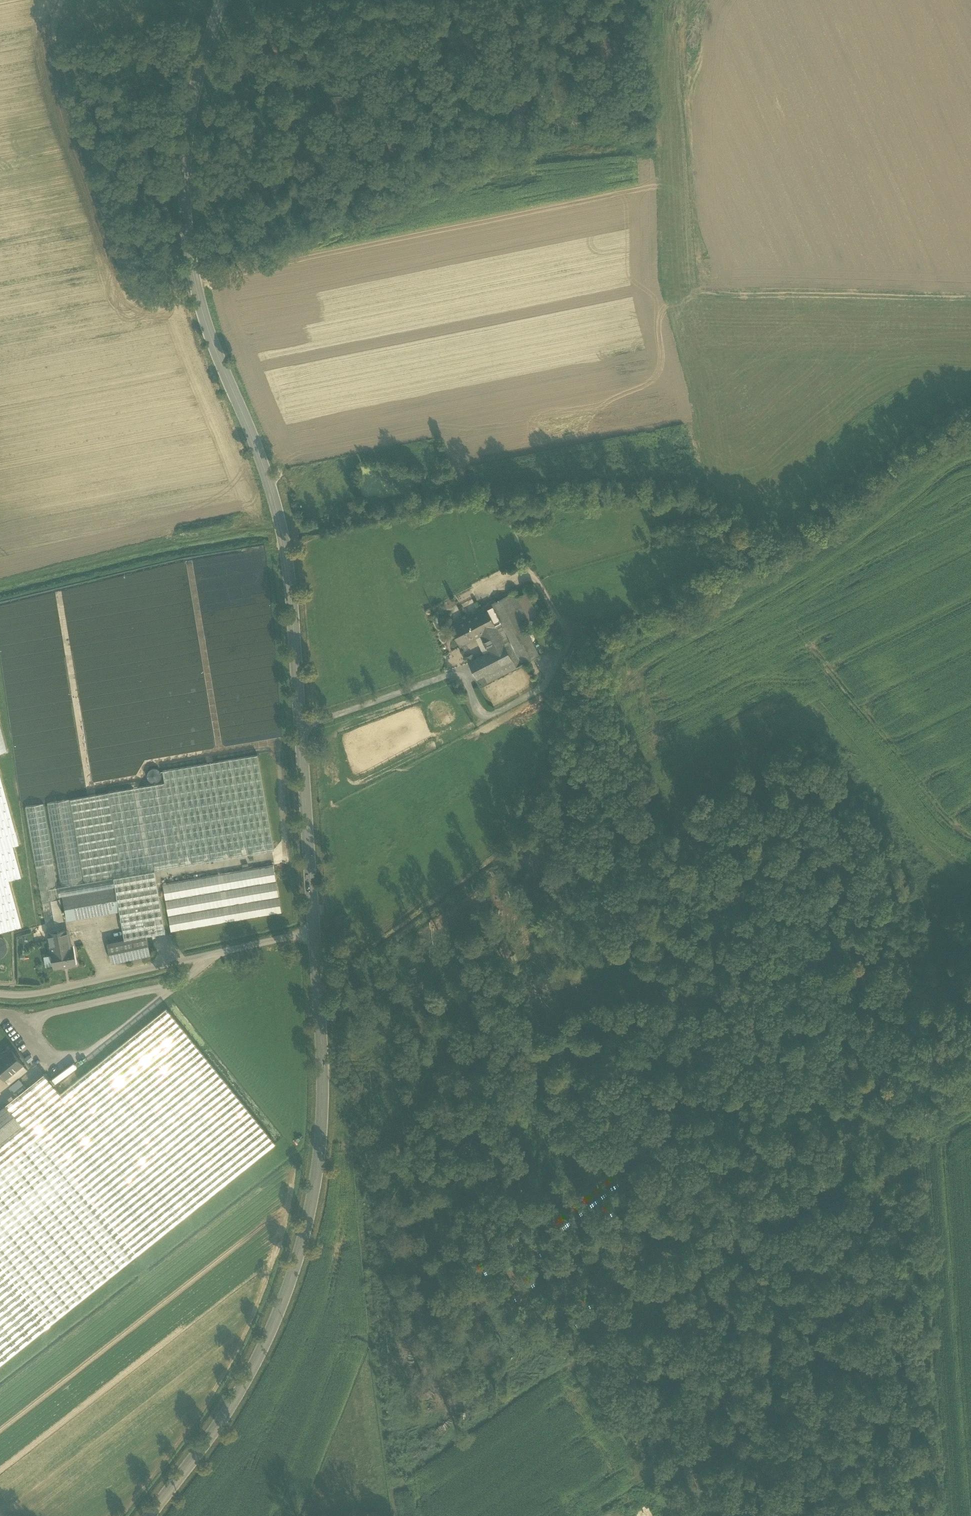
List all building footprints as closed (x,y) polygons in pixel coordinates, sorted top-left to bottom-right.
[(447,474),(430,479),(434,489),(450,483),(447,474)] [(517,596),(515,592),(509,595),(521,620),(527,617),(517,596)] [(525,592),(517,596),(527,617),(529,619),(537,615),(525,592)] [(509,595),(492,604),(497,613),(511,640),(504,644),(512,660),(516,667),(539,655),(521,620),(509,595)] [(0,601),(0,609),(23,605),(22,601),(10,603),(10,600),(0,601)] [(492,604),(485,608),(489,617),(497,613),(492,604)] [(485,608),(466,618),(476,637),(480,635),(483,640),(489,651),(504,644),(489,617),(485,608)] [(497,613),(489,617),(504,644),(511,640),(497,613)] [(476,637),(466,618),(450,626),(461,645),(465,643),(475,638),(476,637)] [(483,640),(477,643),(483,654),(489,651),(483,640)] [(483,654),(469,662),(477,678),(512,660),(504,644),(489,651),(483,654)] [(512,660),(477,678),(481,685),(516,667),(512,660)] [(257,755),(162,771),(164,783),(165,783),(179,866),(274,850),(257,755)] [(21,926),(9,879),(21,876),(13,845),(19,844),(0,774),(0,931),(21,926)] [(164,783),(70,799),(85,882),(61,886),(58,887),(59,896),(62,896),(115,886),(113,877),(154,870),(179,866),(165,783),(164,783)] [(70,799),(47,803),(61,886),(85,882),(70,799)] [(43,804),(25,807),(35,868),(54,865),(43,804)] [(54,865),(35,868),(45,924),(63,921),(62,912),(64,912),(64,910),(62,910),(59,896),(58,887),(54,865)] [(273,865),(163,885),(171,932),(281,913),(273,865)] [(154,870),(113,877),(115,886),(119,911),(124,939),(146,935),(165,932),(154,870)] [(115,886),(62,896),(66,920),(119,911),(115,886)] [(68,932),(59,934),(62,948),(51,950),(54,968),(76,964),(73,946),(71,947),(68,932)] [(59,933),(49,935),(51,950),(62,948),(59,934),(59,933)] [(124,939),(107,943),(111,963),(150,954),(146,935),(124,939)] [(166,1009),(60,1094),(44,1074),(6,1104),(6,1105),(22,1124),(29,1119),(138,1254),(275,1144),(166,1009)] [(2,1059),(1,1058),(0,1059),(0,1076),(4,1080),(23,1064),(12,1051),(2,1059)] [(24,1086),(19,1080),(11,1087),(16,1093),(24,1086)] [(0,1110),(0,1142),(22,1124),(6,1105),(0,1110)] [(22,1124),(0,1142),(0,1365),(138,1254),(29,1119),(22,1124)]
